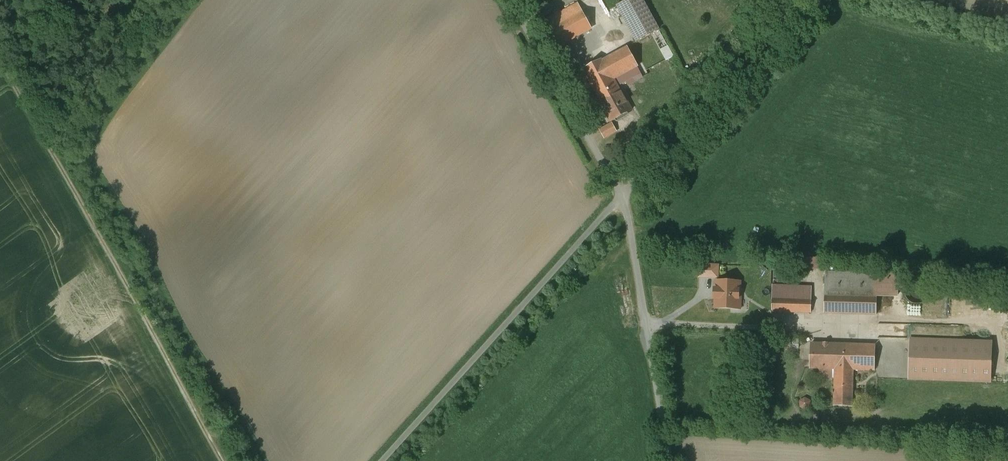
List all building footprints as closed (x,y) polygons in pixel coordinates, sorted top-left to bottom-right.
[(617,6),(637,42),(659,29),(643,0),(628,0),(617,6)] [(578,5),(546,22),(559,47),(591,29),(578,5)] [(627,47),(583,71),(611,122),(632,111),(619,86),(641,74),(627,47)] [(612,125),(601,131),(605,138),(616,132),(612,125)] [(718,266),(700,265),(700,277),(718,278),(718,266)] [(898,275),(826,273),(824,314),(877,315),(877,296),(898,296),(898,275)] [(906,291),(906,293),(906,295),(906,296),(907,298),(908,300),(909,301),(911,302),(912,303),(914,304),(916,304),(918,304),(920,304),(921,304),(923,303),(925,302),(926,301),(927,299),(928,298),(929,296),(929,294),(929,292),(929,290),(929,288),(928,287),(927,285),(926,284),(924,283),(923,282),(921,281),(919,281),(917,280),(915,281),(914,281),(912,282),(910,283),(909,284),(908,286),(907,287),(906,289),(906,291)] [(740,283),(717,282),(717,289),(715,289),(715,299),(717,299),(716,308),(741,309),(741,297),(739,297),(740,283)] [(773,285),(772,312),(811,313),(812,286),(773,285)] [(962,341),(912,339),(910,380),(990,382),(991,342),(962,341)] [(876,346),(813,343),(812,358),(812,369),(820,369),(835,370),(854,370),(875,371),(876,346)] [(835,370),(820,369),(820,374),(825,374),(825,378),(835,378),(835,370)] [(835,378),(834,405),(853,406),(854,370),(835,370),(835,378)]
